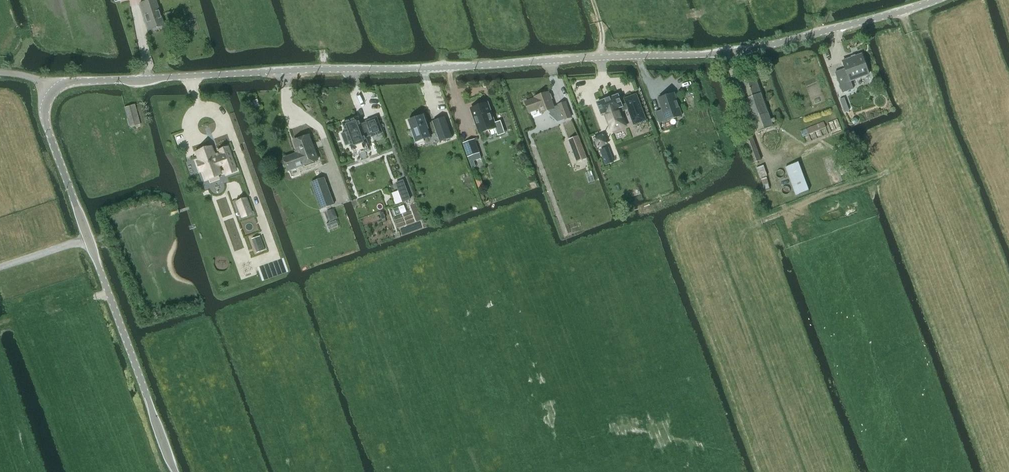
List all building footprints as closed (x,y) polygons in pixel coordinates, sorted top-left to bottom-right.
[(148,31),(163,26),(155,0),(151,0),(139,4),(148,31)] [(843,61),(845,69),(835,73),(843,93),(853,89),(850,81),(869,75),(862,54),(843,61)] [(758,86),(755,76),(739,81),(751,119),(753,118),(757,131),(772,126),(764,104),(758,86)] [(541,113),(554,108),(554,107),(548,92),(535,97),(535,98),(525,102),(529,113),(539,109),(541,113)] [(663,111),(655,113),(659,122),(666,120),(666,121),(682,116),(674,93),(659,99),(663,111)] [(618,95),(597,103),(602,114),(606,113),(612,130),(625,125),(620,112),(628,109),(626,104),(622,106),(618,95)] [(636,95),(624,99),(626,104),(628,109),(632,120),(644,115),(636,95)] [(727,100),(729,108),(738,106),(735,97),(727,100)] [(554,108),(548,111),(550,113),(549,114),(558,123),(564,120),(571,118),(566,102),(558,105),(558,106),(554,107),(554,108)] [(487,103),(471,109),(479,134),(496,128),(498,135),(505,133),(500,121),(495,123),(487,103)] [(130,127),(140,125),(134,105),(124,108),(130,127)] [(423,116),(409,121),(417,144),(424,142),(424,140),(431,137),(430,136),(437,133),(440,142),(452,137),(445,117),(433,122),(426,125),(423,116)] [(346,132),(341,134),(346,146),(351,144),(353,150),(355,156),(370,151),(368,144),(365,136),(371,134),(372,137),(382,133),(379,125),(377,118),(366,121),(367,124),(361,126),(358,118),(343,123),(346,132)] [(837,119),(828,123),(832,134),(842,131),(837,119)] [(823,122),(801,131),(803,137),(826,128),(823,122)] [(604,134),(594,138),(598,148),(607,144),(604,134)] [(318,160),(309,135),(293,141),(298,153),(284,158),(289,171),(318,160)] [(578,136),(569,140),(573,153),(583,149),(578,136)] [(752,164),(761,161),(752,136),(743,139),(752,164)] [(475,139),(463,143),(468,157),(470,163),(481,159),(479,153),(475,139)] [(211,147),(195,153),(198,161),(196,162),(199,171),(202,170),(205,179),(208,178),(210,182),(218,179),(217,175),(220,174),(217,164),(222,163),(226,174),(235,171),(227,148),(218,151),(219,154),(214,156),(211,147)] [(809,191),(798,162),(785,167),(796,196),(809,191)] [(767,176),(764,165),(756,168),(760,178),(767,176)] [(324,178),(311,183),(321,209),(334,205),(324,178)] [(403,181),(396,183),(401,197),(403,202),(406,201),(410,200),(403,181)] [(242,209),(239,210),(241,217),(244,216),(251,214),(246,199),(239,201),(242,209)] [(259,236),(253,239),(258,252),(264,250),(259,236)]
